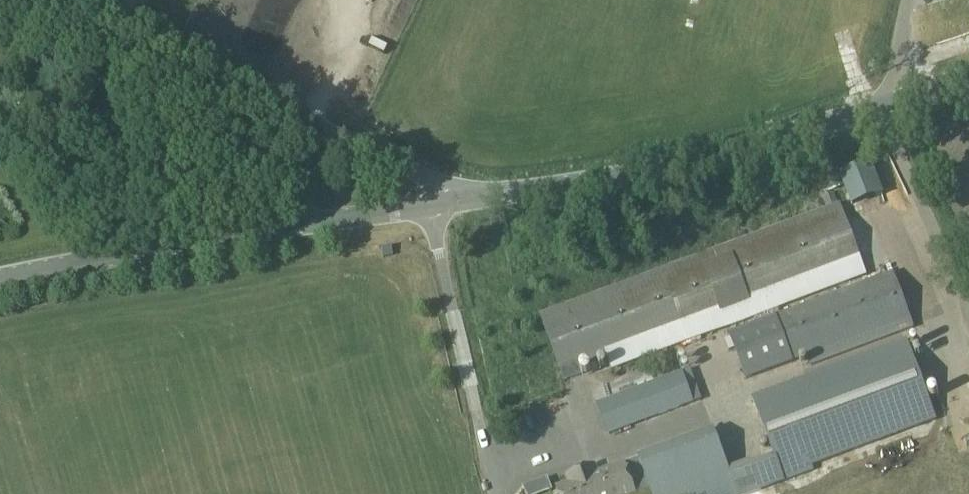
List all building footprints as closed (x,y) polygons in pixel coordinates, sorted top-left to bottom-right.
[(581,374),(577,364),(651,336),(651,338),(861,260),(843,213),(843,214),(840,205),(541,315),(545,324),(544,325),(564,380),(581,374)] [(910,319),(893,271),(727,333),(745,380),(806,357),(809,367),(913,328),(910,319)] [(651,493),(749,493),(813,470),(812,466),(936,419),(907,339),(751,397),(771,453),(728,468),(713,429),(637,457),(651,493)] [(595,403),(607,435),(702,400),(691,369),(595,403)] [(592,493),(637,493),(625,463),(599,473),(605,488),(592,492),(592,493)] [(558,493),(592,493),(592,492),(605,488),(599,473),(598,473),(595,466),(573,474),(576,481),(556,489),(558,493)] [(518,493),(541,493),(549,492),(546,477),(516,484),(518,493)]
